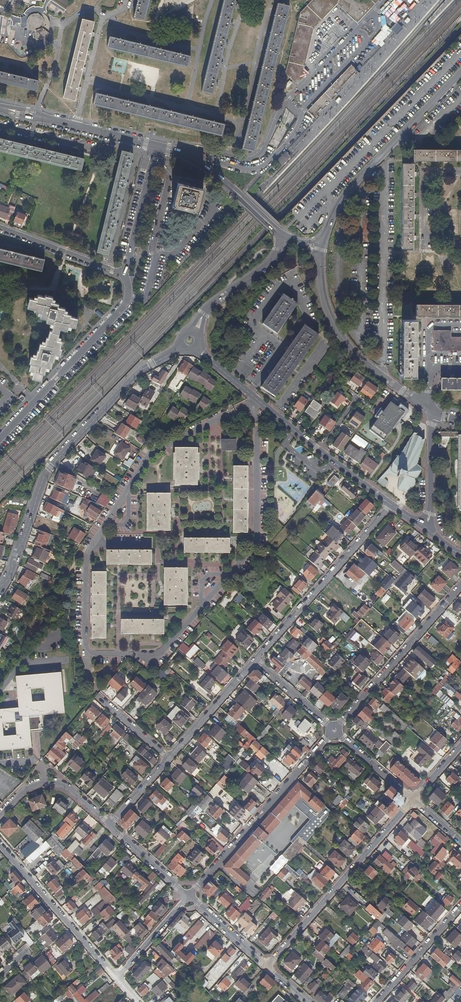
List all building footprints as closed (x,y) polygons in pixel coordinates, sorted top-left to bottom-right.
[(1,6),(5,8),(8,9),(13,0),(0,0),(0,7),(1,6)] [(45,0),(42,8),(38,7),(34,7),(35,6),(30,8),(25,12),(24,13),(29,17),(31,15),(33,14),(35,14),(37,14),(39,15),(41,16),(43,13),(44,11),(47,13),(47,12),(46,9),(46,7),(47,4),(49,2),(50,0),(45,0)] [(49,2),(65,12),(72,0),(50,0),(49,2)] [(149,0),(138,0),(136,5),(136,9),(134,17),(144,20),(149,0)] [(224,45),(225,41),(229,25),(230,20),(234,5),(235,1),(235,0),(223,0),(201,91),(212,94),(214,85),(215,80),(219,65),(220,60),(224,45)] [(379,0),(312,0),(310,1),(299,13),(286,74),(297,84),(303,77),(305,79),(309,74),(304,68),(314,28),(337,4),(358,23),(379,0)] [(254,151),(289,5),(277,2),(275,12),(274,17),(271,29),(269,34),(266,47),(265,52),(262,64),(261,68),(258,81),(257,85),(254,98),(252,103),(249,115),(248,121),(245,133),(244,138),(241,148),(254,151)] [(47,16),(43,13),(41,16),(39,15),(37,14),(35,14),(33,14),(31,15),(29,17),(28,18),(27,21),(27,25),(28,27),(30,29),(32,30),(34,31),(33,38),(36,38),(36,40),(38,40),(41,40),(44,38),(47,36),(49,33),(48,32),(49,29),(50,26),(50,22),(49,19),(47,16)] [(82,68),(86,53),(87,49),(91,33),(92,30),(94,21),(82,19),(63,97),(75,100),(77,91),(78,87),(81,72),(82,68)] [(331,44),(338,37),(332,32),(326,39),(331,44)] [(178,52),(162,49),(158,48),(141,43),(137,43),(123,39),(119,38),(109,36),(107,47),(187,67),(190,55),(182,53),(178,52)] [(355,69),(351,66),(307,112),(316,120),(319,117),(317,116),(359,72),(358,72),(361,68),(359,65),(355,69)] [(11,74),(6,73),(0,71),(0,81),(36,90),(38,80),(31,78),(26,77),(11,74)] [(224,123),(95,93),(93,104),(221,135),(224,123)] [(31,145),(26,144),(9,140),(5,139),(0,138),(0,150),(81,170),(84,158),(73,156),(69,155),(52,151),(48,150),(31,145)] [(121,202),(125,186),(126,182),(130,166),(131,162),(133,153),(121,150),(97,252),(108,254),(110,245),(111,242),(115,226),(116,222),(120,206),(121,202)] [(413,150),(413,161),(460,161),(460,150),(413,150)] [(286,151),(277,160),(282,165),(291,156),(286,151)] [(413,163),(402,163),(401,248),(412,248),(413,163)] [(197,213),(203,189),(178,183),(172,207),(197,213)] [(13,211),(0,205),(0,217),(10,221),(13,211)] [(22,225),(25,216),(17,212),(13,221),(22,225)] [(0,248),(0,261),(35,269),(35,266),(42,268),(44,259),(36,257),(31,256),(15,252),(10,251),(0,248)] [(291,300),(283,294),(262,324),(277,334),(297,304),(292,301),(293,300),(291,299),(291,300)] [(77,317),(70,316),(70,314),(63,313),(64,308),(57,306),(58,303),(51,302),(53,296),(44,295),(44,296),(38,295),(37,299),(28,297),(26,307),(33,308),(33,310),(40,312),(39,316),(47,318),(46,321),(51,322),(50,330),(58,332),(59,329),(67,330),(68,326),(75,327),(77,317)] [(416,304),(416,316),(460,316),(460,305),(416,304)] [(98,310),(95,313),(101,318),(104,315),(98,310)] [(415,320),(402,319),(402,376),(415,376),(415,320)] [(318,335),(304,325),(261,387),(275,397),(318,335)] [(60,347),(62,340),(57,339),(59,332),(58,332),(50,330),(48,330),(47,337),(45,336),(44,344),(39,343),(37,350),(36,350),(34,357),(30,356),(28,363),(30,364),(28,371),(32,372),(31,379),(41,381),(43,374),(44,374),(46,367),(50,368),(52,361),(54,361),(55,354),(60,355),(61,348),(60,347)] [(437,332),(434,332),(434,348),(448,349),(448,330),(437,330),(437,332)] [(452,339),(451,349),(460,349),(460,339),(452,339)] [(193,366),(184,361),(178,371),(187,376),(193,366)] [(193,367),(187,377),(196,382),(196,381),(204,386),(203,387),(211,392),(217,382),(210,378),(211,377),(202,371),(201,372),(193,367)] [(158,377),(154,375),(151,380),(161,385),(168,374),(163,370),(159,378),(158,377)] [(365,378),(356,372),(350,380),(359,386),(365,378)] [(441,379),(440,390),(460,391),(460,379),(453,379),(449,379),(441,379)] [(378,389),(368,381),(362,388),(373,396),(378,389)] [(192,390),(185,386),(179,396),(186,400),(187,399),(194,404),(200,394),(193,389),(192,390)] [(154,394),(146,389),(142,397),(150,402),(154,394)] [(346,399),(337,392),(330,402),(337,407),(342,400),(344,402),(346,399)] [(303,393),(300,396),(308,401),(310,398),(303,393)] [(140,399),(131,394),(125,404),(135,410),(139,403),(140,399)] [(211,401),(203,396),(197,406),(203,411),(205,407),(207,408),(211,401)] [(308,401),(300,396),(294,406),(296,408),(298,409),(297,410),(300,412),(308,401)] [(142,397),(140,399),(139,403),(146,407),(150,402),(142,397)] [(374,416),(377,419),(372,426),(386,437),(401,417),(403,418),(408,410),(407,409),(407,408),(393,397),(384,410),(380,408),(374,416)] [(316,402),(313,400),(304,412),(307,414),(316,402)] [(321,405),(316,402),(307,414),(314,418),(319,412),(317,411),(319,409),(321,405)] [(180,410),(173,406),(166,416),(174,420),(177,417),(183,421),(190,411),(182,406),(180,410)] [(364,417),(356,412),(349,422),(357,427),(364,417)] [(325,416),(322,413),(316,421),(319,424),(325,416)] [(131,414),(128,418),(126,422),(137,429),(139,427),(140,428),(144,422),(131,414)] [(335,423),(325,416),(319,424),(329,431),(335,423)] [(126,425),(120,422),(113,433),(120,436),(126,425)] [(130,428),(126,425),(120,436),(123,439),(130,428)] [(350,438),(342,432),(332,445),(340,451),(350,438)] [(392,466),(389,466),(389,467),(377,481),(383,486),(385,486),(388,482),(384,478),(387,474),(388,474),(390,474),(399,477),(397,488),(398,489),(409,493),(415,483),(415,482),(414,478),(415,479),(416,478),(417,478),(417,477),(421,471),(421,469),(420,468),(420,466),(417,465),(417,464),(417,463),(417,462),(417,461),(418,460),(418,459),(418,458),(419,457),(419,456),(419,455),(420,455),(420,453),(420,452),(420,451),(421,451),(421,449),(421,448),(422,448),(422,446),(422,445),(423,445),(424,439),(424,438),(422,439),(421,440),(421,439),(421,438),(416,436),(416,434),(415,433),(414,433),(413,433),(411,436),(410,437),(409,438),(409,439),(408,441),(407,442),(407,443),(406,444),(406,445),(405,446),(404,447),(403,450),(401,452),(399,457),(398,456),(398,455),(392,466)] [(458,437),(457,507),(459,507),(459,510),(460,511),(460,433),(438,433),(438,448),(445,448),(449,437),(458,437)] [(235,439),(222,439),(222,451),(235,451),(235,439)] [(130,448),(121,442),(114,453),(123,459),(130,448)] [(359,451),(349,444),(344,453),(358,463),(365,452),(361,448),(359,451)] [(174,453),(173,453),(173,480),(174,480),(174,485),(197,485),(197,480),(199,480),(199,468),(199,465),(199,453),(197,453),(197,448),(174,448),(174,453)] [(106,456),(97,450),(91,460),(100,465),(106,456)] [(366,456),(360,465),(368,471),(368,472),(371,474),(378,464),(366,456)] [(127,461),(125,460),(123,463),(130,467),(134,461),(129,458),(127,461)] [(97,470),(83,461),(77,470),(90,479),(97,470)] [(233,498),(232,501),(232,518),(232,521),(232,532),(247,533),(247,466),(233,466),(233,476),(233,477),(233,480),(233,498)] [(61,472),(56,484),(78,493),(81,485),(81,484),(80,482),(78,479),(61,472)] [(339,479),(334,475),(327,483),(332,487),(333,486),(339,479)] [(342,487),(340,488),(353,499),(357,494),(352,489),(351,489),(345,484),(344,484),(342,487)] [(317,489),(316,491),(323,497),(325,495),(317,489)] [(52,495),(51,494),(50,498),(61,503),(65,494),(55,490),(52,495)] [(323,497),(316,491),(306,501),(314,507),(323,497)] [(96,503),(105,507),(110,496),(101,492),(96,503)] [(170,493),(147,493),(146,530),(170,531),(170,513),(170,510),(170,493)] [(84,501),(80,507),(86,510),(84,513),(96,521),(102,511),(95,507),(96,505),(91,502),(92,501),(86,499),(85,501),(84,501)] [(371,504),(365,499),(358,507),(358,508),(365,514),(368,511),(366,510),(371,504)] [(46,502),(43,509),(54,515),(52,520),(59,522),(65,511),(46,502)] [(365,514),(358,508),(348,519),(355,526),(365,514)] [(18,516),(8,513),(3,532),(6,533),(11,535),(12,530),(14,531),(18,516)] [(348,519),(340,527),(348,534),(355,526),(348,519)] [(382,533),(387,526),(391,530),(393,528),(388,523),(380,531),(382,533)] [(460,531),(460,529),(455,524),(451,529),(458,534),(460,531)] [(332,526),(325,534),(328,536),(336,543),(342,535),(332,526)] [(387,526),(382,533),(376,539),(384,546),(395,533),(391,530),(387,526)] [(85,534),(74,527),(69,537),(75,540),(79,543),(85,534)] [(50,534),(40,530),(35,544),(38,546),(45,548),(50,534)] [(336,543),(328,536),(322,544),(330,551),(331,552),(333,549),(335,547),(337,549),(339,546),(336,543)] [(229,538),(184,538),(183,552),(194,552),(197,553),(215,553),(218,553),(229,553),(229,538)] [(419,547),(408,538),(399,548),(411,558),(413,555),(419,547)] [(322,544),(321,543),(314,551),(315,552),(323,559),(328,554),(330,551),(322,544)] [(383,554),(371,544),(364,552),(371,559),(376,554),(380,557),(383,554)] [(45,548),(38,546),(33,558),(44,563),(50,550),(45,548)] [(419,547),(413,555),(424,564),(432,555),(421,546),(419,547)] [(152,550),(106,550),(106,564),(117,564),(120,564),(137,564),(138,564),(141,564),(151,564),(152,550)] [(323,559),(315,552),(308,560),(319,569),(321,567),(320,565),(322,562),(324,560),(323,559)] [(362,560),(360,562),(357,567),(361,571),(365,573),(368,576),(374,569),(377,566),(366,556),(362,560)] [(34,561),(29,559),(26,566),(36,571),(38,568),(41,569),(43,566),(41,564),(41,563),(34,560),(34,561)] [(394,560),(390,564),(400,574),(404,569),(402,567),(394,560)] [(458,569),(450,562),(442,571),(450,578),(458,569)] [(357,567),(354,564),(346,574),(353,580),(361,571),(357,567)] [(318,572),(310,565),(303,574),(310,580),(318,572)] [(187,567),(164,567),(164,584),(164,587),(163,605),(187,605),(187,567)] [(27,569),(25,573),(19,582),(29,589),(36,580),(34,579),(36,574),(27,569)] [(365,573),(361,571),(353,580),(355,582),(359,578),(360,579),(365,573)] [(106,572),(92,572),(91,638),(106,638),(106,626),(106,623),(106,605),(106,602),(106,585),(106,581),(106,572)] [(414,578),(407,572),(394,586),(402,592),(414,578)] [(394,581),(388,576),(379,586),(385,591),(392,584),(394,581)] [(446,583),(438,576),(431,585),(438,592),(446,583)] [(298,581),(295,584),(293,587),(291,589),(298,595),(300,593),(307,585),(300,578),(298,581)] [(13,593),(15,594),(12,598),(22,604),(28,595),(17,588),(13,593)] [(284,588),(278,594),(288,603),(293,597),(284,588)] [(435,600),(424,590),(418,597),(428,607),(435,600)] [(240,593),(234,599),(238,603),(244,597),(240,593)] [(278,598),(276,600),(285,607),(288,603),(278,594),(276,596),(278,598)] [(382,599),(386,602),(390,597),(386,594),(382,599)] [(410,599),(402,608),(415,619),(418,616),(419,617),(424,612),(410,599)] [(276,600),(272,605),(280,612),(285,607),(276,600)] [(460,600),(452,609),(457,613),(459,610),(460,612),(460,601),(460,600)] [(10,608),(12,609),(8,616),(16,620),(22,610),(13,604),(10,608)] [(329,609),(331,611),(326,617),(333,623),(343,612),(334,604),(329,609)] [(368,608),(364,604),(356,613),(354,611),(351,614),(356,618),(353,621),(357,624),(360,621),(357,619),(359,617),(360,617),(368,608)] [(263,614),(257,621),(262,626),(265,628),(267,626),(269,627),(270,628),(274,624),(263,614)] [(414,622),(406,615),(398,623),(394,621),(392,624),(403,634),(406,631),(414,622)] [(315,617),(308,625),(316,632),(323,624),(315,617)] [(163,619),(121,619),(121,634),(130,634),(133,634),(151,634),(154,634),(164,634),(163,619)] [(257,621),(255,619),(246,630),(253,636),(258,631),(260,629),(262,626),(257,621)] [(360,621),(357,624),(353,629),(357,633),(365,623),(360,620),(360,621)] [(440,626),(436,631),(445,638),(445,637),(448,640),(453,634),(451,632),(454,628),(446,621),(441,627),(440,626)] [(302,636),(297,641),(302,645),(311,653),(317,645),(299,629),(299,630),(295,627),(290,633),(295,638),(297,636),(296,635),(298,633),(302,636)] [(400,635),(390,627),(382,637),(391,644),(392,645),(400,635)] [(356,632),(352,629),(344,638),(356,649),(359,646),(351,638),(356,632)] [(243,631),(236,639),(246,648),(249,646),(248,645),(253,639),(243,631)] [(432,636),(428,640),(436,646),(439,642),(432,636)] [(391,644),(382,637),(373,646),(382,654),(391,644)] [(297,641),(293,638),(287,646),(290,649),(292,647),(294,649),(291,653),(294,655),(302,645),(297,641)] [(320,642),(322,644),(320,646),(327,652),(333,646),(323,638),(320,642)] [(227,640),(220,648),(223,650),(230,657),(237,648),(227,640)] [(198,648),(194,644),(185,655),(189,658),(198,648)] [(311,653),(302,645),(294,655),(290,659),(284,666),(278,673),(281,677),(288,669),(287,668),(296,657),(298,653),(306,660),(312,653),(311,653)] [(418,645),(413,651),(431,667),(436,661),(418,645)] [(239,650),(237,648),(230,657),(231,658),(232,658),(239,650)] [(291,653),(286,648),(279,656),(282,658),(279,661),(283,665),(286,662),(285,661),(288,657),(290,659),(294,655),(291,653)] [(230,657),(223,650),(213,661),(215,662),(223,670),(227,665),(226,664),(231,658),(230,657)] [(374,653),(371,657),(370,658),(377,665),(384,658),(376,651),(374,653)] [(306,660),(307,661),(317,669),(316,670),(320,674),(312,683),(303,676),(298,682),(306,689),(302,694),(304,697),(310,690),(317,682),(329,668),(322,663),(312,653),(306,660)] [(355,655),(350,661),(356,666),(361,671),(366,666),(366,667),(370,662),(360,653),(357,657),(355,655)] [(345,661),(337,654),(328,664),(335,670),(340,664),(341,665),(345,661)] [(447,661),(451,665),(450,667),(447,670),(452,674),(460,663),(460,661),(453,654),(447,661)] [(196,657),(193,661),(202,669),(205,666),(196,657)] [(274,657),(270,661),(277,667),(274,670),(278,673),(284,666),(283,665),(279,661),(274,657)] [(412,658),(403,668),(410,674),(415,679),(424,669),(412,658)] [(215,662),(210,668),(213,671),(211,673),(220,681),(228,673),(223,670),(215,662)] [(366,667),(366,666),(361,671),(363,672),(371,663),(370,662),(366,667)] [(410,674),(403,668),(394,679),(401,685),(410,674)] [(167,676),(160,669),(153,676),(154,677),(162,682),(167,676)] [(253,671),(248,676),(251,679),(260,686),(266,679),(262,676),(263,675),(258,671),(253,671)] [(0,709),(0,750),(12,749),(13,749),(32,747),(32,746),(30,731),(30,729),(29,716),(40,715),(42,715),(65,713),(61,672),(16,676),(18,707),(0,709)] [(116,673),(108,682),(118,691),(119,689),(124,683),(126,682),(116,673)] [(216,681),(208,674),(199,685),(209,693),(211,691),(209,689),(216,681)] [(359,674),(352,681),(360,688),(368,679),(363,675),(362,676),(359,674)] [(449,678),(445,675),(440,682),(443,685),(449,678)] [(136,677),(130,683),(140,693),(146,686),(136,677)] [(260,686),(251,679),(243,689),(245,690),(257,701),(260,703),(263,700),(254,693),(260,686)] [(390,685),(387,689),(394,695),(394,696),(399,690),(401,692),(404,688),(401,685),(394,679),(389,684),(390,685)] [(317,682),(310,690),(319,699),(326,690),(317,682)] [(442,687),(453,695),(454,694),(460,701),(460,695),(446,682),(443,686),(442,687)] [(443,686),(438,683),(430,692),(434,696),(435,695),(442,687),(443,686)] [(157,693),(148,686),(139,696),(148,704),(157,693)] [(385,688),(381,693),(385,696),(383,699),(387,703),(394,695),(387,689),(385,688)] [(123,689),(121,691),(116,697),(122,701),(128,694),(123,689)] [(238,698),(240,700),(237,703),(245,710),(248,712),(257,701),(245,690),(238,698)] [(440,690),(436,695),(450,707),(455,703),(440,690)] [(336,698),(329,692),(321,701),(328,707),(331,704),(336,698)] [(341,693),(336,698),(331,704),(334,707),(335,706),(339,709),(348,699),(341,693)] [(196,701),(189,694),(180,704),(188,711),(193,705),(192,705),(196,701)] [(276,694),(269,701),(277,708),(272,714),(275,717),(282,709),(287,703),(284,701),(279,696),(276,694)] [(148,704),(139,696),(136,699),(140,703),(141,701),(146,706),(148,704)] [(373,698),(369,703),(376,710),(380,704),(373,698)] [(419,700),(416,704),(422,709),(426,706),(419,700)] [(229,710),(230,711),(227,714),(236,721),(245,710),(237,703),(234,706),(233,705),(229,710)] [(384,704),(379,708),(404,731),(407,727),(408,726),(404,722),(384,704)] [(100,712),(92,705),(85,714),(93,720),(100,712)] [(296,712),(290,705),(282,714),(289,721),(296,712)] [(176,706),(167,716),(180,727),(185,722),(184,721),(188,716),(176,706)] [(365,722),(369,725),(386,741),(391,745),(393,743),(400,736),(395,731),(391,736),(377,724),(372,719),(373,718),(370,715),(372,713),(365,706),(357,715),(360,718),(365,722)] [(453,710),(450,714),(452,716),(453,715),(457,719),(460,716),(453,710)] [(102,714),(100,712),(93,720),(95,722),(96,721),(102,714)] [(417,716),(413,712),(404,722),(408,726),(410,724),(417,716)] [(102,713),(102,714),(96,721),(104,728),(110,721),(102,713)] [(356,716),(352,721),(360,728),(365,722),(360,718),(359,719),(356,716)] [(160,723),(160,722),(156,726),(165,734),(172,726),(164,719),(160,723)] [(312,724),(305,719),(297,728),(303,734),(306,730),(309,727),(312,724)] [(451,725),(458,731),(460,728),(460,719),(459,722),(456,720),(451,725)] [(239,723),(234,728),(248,740),(242,746),(246,750),(249,746),(255,740),(252,737),(253,736),(239,723)] [(112,727),(115,730),(111,734),(120,742),(123,739),(123,738),(127,734),(115,724),(112,727)] [(217,724),(209,733),(219,741),(227,733),(223,729),(220,726),(219,726),(217,724)] [(408,726),(407,727),(416,734),(418,731),(410,724),(408,726)] [(112,727),(109,725),(100,736),(102,738),(112,727)] [(407,727),(404,731),(400,736),(393,743),(398,748),(401,745),(398,743),(408,732),(415,738),(417,736),(416,734),(407,727)] [(130,730),(127,734),(123,738),(128,742),(134,734),(130,730)] [(378,740),(367,730),(359,738),(367,745),(367,744),(371,748),(378,740)] [(74,738),(66,731),(53,747),(55,749),(58,746),(62,750),(66,745),(63,742),(67,737),(70,740),(73,748),(75,750),(81,744),(78,742),(74,738)] [(437,731),(429,740),(432,743),(429,746),(437,753),(444,745),(443,744),(444,743),(447,740),(437,731)] [(212,739),(204,733),(197,741),(205,747),(212,739)] [(303,738),(301,741),(305,746),(306,746),(309,743),(303,738)] [(255,740),(249,746),(257,753),(256,754),(261,759),(268,751),(255,740)] [(391,745),(386,741),(379,749),(384,754),(388,748),(389,748),(391,745)] [(295,746),(291,742),(286,747),(291,752),(295,746)] [(416,750),(421,754),(414,762),(420,767),(427,760),(428,761),(430,759),(434,754),(422,744),(416,750)] [(142,746),(137,751),(153,765),(157,760),(150,754),(147,751),(142,746)] [(198,746),(191,755),(199,763),(207,754),(198,746)] [(295,746),(291,752),(290,752),(297,759),(303,753),(295,746)] [(287,756),(286,758),(283,760),(283,761),(289,767),(292,764),(297,759),(290,752),(286,748),(283,752),(287,756)] [(339,752),(341,754),(332,764),(330,762),(328,765),(335,772),(347,759),(346,758),(349,754),(343,748),(339,752)] [(225,759),(227,761),(221,767),(224,769),(227,772),(236,762),(237,761),(229,754),(225,759)] [(85,763),(75,755),(68,764),(77,772),(85,763)] [(393,766),(390,769),(409,786),(416,785),(420,781),(393,757),(389,762),(393,766)] [(148,766),(140,759),(134,765),(142,773),(148,766)] [(197,766),(189,759),(183,766),(191,773),(197,766)] [(350,759),(344,766),(357,777),(363,770),(354,761),(353,762),(350,759)] [(243,760),(239,765),(248,773),(252,776),(255,773),(259,776),(265,769),(257,762),(258,762),(255,760),(250,766),(243,760)] [(326,768),(319,762),(314,768),(320,774),(326,768)] [(173,772),(174,773),(171,776),(180,784),(187,776),(177,767),(173,772)] [(128,769),(121,776),(132,785),(138,778),(128,769)] [(224,769),(219,774),(220,775),(215,781),(218,783),(224,775),(227,772),(224,769)] [(96,778),(87,770),(81,777),(86,781),(84,782),(89,787),(91,785),(90,784),(96,778)] [(307,776),(308,776),(304,781),(311,786),(318,778),(311,772),(307,776)] [(459,779),(452,772),(446,780),(453,786),(455,784),(457,781),(459,779)] [(252,776),(248,773),(237,785),(248,794),(258,782),(252,776)] [(108,779),(104,775),(93,788),(105,798),(114,788),(106,781),(108,779)] [(229,778),(224,775),(218,783),(217,784),(220,786),(222,783),(225,785),(227,782),(226,782),(229,778)] [(370,775),(364,782),(375,792),(381,784),(370,775)] [(174,784),(167,778),(160,785),(167,791),(174,784)] [(123,782),(119,786),(124,791),(126,790),(127,790),(129,787),(123,782)] [(307,790),(299,783),(281,802),(289,809),(301,796),(307,790)] [(204,791),(197,784),(192,790),(199,796),(204,791)] [(384,793),(393,800),(386,808),(377,801),(374,804),(376,806),(385,813),(390,818),(403,804),(402,797),(390,786),(384,793)] [(123,795),(116,789),(107,801),(113,806),(114,806),(116,804),(117,805),(119,802),(118,801),(123,795)] [(446,797),(437,789),(429,798),(435,803),(436,802),(439,804),(446,797)] [(167,800),(156,790),(150,797),(157,804),(159,802),(162,805),(167,800)] [(307,790),(301,796),(316,809),(321,803),(307,790)] [(42,794),(29,800),(33,811),(47,805),(42,794)] [(213,799),(208,794),(198,805),(198,806),(204,811),(212,801),(213,799)] [(343,798),(339,794),(332,802),(337,806),(343,798)] [(139,806),(145,799),(142,797),(136,803),(139,806)] [(69,805),(59,798),(53,807),(63,814),(69,805)] [(258,801),(253,798),(244,808),(252,815),(258,809),(254,806),(258,801)] [(152,804),(147,799),(138,809),(144,814),(152,804)] [(361,809),(366,805),(361,800),(356,805),(361,809)] [(216,804),(212,801),(204,811),(205,812),(207,810),(209,812),(212,809),(209,807),(211,805),(213,807),(216,804)] [(455,807),(448,801),(440,810),(442,812),(441,813),(442,815),(444,813),(447,816),(455,807)] [(182,803),(178,806),(189,816),(198,806),(198,805),(194,802),(189,809),(182,803)] [(289,809),(281,802),(224,867),(234,876),(237,873),(233,870),(236,866),(238,868),(262,841),(263,842),(281,822),(280,821),(289,809)] [(325,806),(321,803),(316,809),(316,810),(319,812),(325,806)] [(209,807),(212,809),(209,812),(216,819),(224,811),(216,804),(213,807),(211,805),(209,807)] [(230,807),(226,811),(229,813),(237,821),(246,811),(237,804),(233,809),(230,807)] [(385,813),(376,806),(369,813),(378,821),(385,813)] [(138,816),(131,809),(122,820),(122,825),(127,829),(135,819),(138,816)] [(70,812),(63,820),(66,822),(56,833),(61,838),(62,836),(63,838),(79,820),(70,812)] [(47,829),(34,816),(22,828),(33,840),(35,842),(48,830),(47,829)] [(370,826),(359,816),(352,824),(358,829),(364,834),(370,826)] [(315,817),(307,825),(315,832),(322,823),(315,817)] [(18,827),(10,819),(1,829),(9,836),(18,827)] [(423,827),(414,819),(405,830),(414,837),(423,827)] [(153,829),(143,820),(135,829),(145,838),(153,829)] [(92,830),(83,822),(75,830),(84,839),(89,834),(92,830)] [(188,825),(184,822),(179,827),(182,830),(183,831),(188,825)] [(212,829),(214,831),(213,833),(217,837),(219,839),(220,837),(224,842),(230,835),(218,824),(214,828),(214,827),(212,829)] [(315,832),(307,825),(300,834),(307,841),(315,832)] [(170,836),(161,828),(153,836),(162,844),(163,844),(164,842),(167,840),(170,836)] [(362,833),(358,829),(348,840),(355,847),(365,836),(364,834),(363,834),(362,833)] [(417,838),(425,831),(423,829),(415,836),(417,838)] [(89,834),(90,834),(82,842),(86,846),(93,838),(94,839),(98,835),(93,830),(93,831),(92,830),(89,834)] [(182,830),(181,832),(177,836),(181,840),(183,839),(186,842),(190,838),(183,831),(182,830)] [(408,838),(400,831),(394,839),(398,843),(397,844),(399,846),(400,844),(402,846),(408,838)] [(438,832),(433,838),(438,843),(431,852),(435,855),(442,847),(444,845),(443,845),(449,838),(447,836),(445,838),(438,832)] [(306,841),(299,835),(282,854),(265,873),(273,880),(289,860),(290,861),(306,841)] [(210,840),(209,839),(204,845),(207,848),(206,849),(213,854),(218,849),(221,852),(224,848),(212,838),(210,840)] [(115,848),(105,839),(91,855),(96,860),(103,851),(108,855),(115,848)] [(35,842),(33,840),(21,851),(27,858),(34,851),(40,846),(35,842)] [(80,844),(76,840),(67,849),(71,853),(74,850),(78,846),(80,844)] [(355,849),(344,840),(338,847),(347,855),(350,851),(352,852),(355,849)] [(46,841),(40,846),(34,851),(39,855),(50,846),(46,841)] [(163,844),(162,844),(154,854),(158,857),(167,848),(163,844)] [(78,846),(74,850),(79,855),(83,851),(78,846)] [(435,856),(434,856),(432,858),(443,868),(446,864),(442,861),(446,855),(444,853),(446,850),(442,847),(435,856)] [(66,848),(63,851),(71,860),(72,860),(75,857),(71,853),(66,848)] [(204,854),(197,848),(188,858),(196,866),(200,861),(199,860),(204,854)] [(457,852),(454,849),(449,855),(452,857),(456,852),(457,852)] [(39,855),(34,851),(27,858),(26,858),(30,863),(39,855)] [(63,851),(61,853),(69,862),(71,860),(63,851)] [(335,851),(328,858),(339,867),(341,864),(340,863),(344,859),(335,851)] [(383,851),(380,854),(389,862),(392,859),(383,851)] [(452,857),(449,860),(459,868),(460,866),(460,856),(456,852),(452,857)] [(172,861),(168,866),(181,876),(186,871),(176,862),(180,857),(177,854),(171,861),(172,861)] [(131,859),(126,855),(120,862),(124,866),(128,861),(131,859)] [(379,855),(373,862),(379,868),(382,864),(383,863),(385,865),(388,862),(379,855)] [(72,860),(74,862),(72,864),(80,872),(85,867),(83,865),(76,858),(75,857),(72,860)] [(116,861),(111,857),(103,866),(109,872),(116,864),(115,863),(116,863),(115,862),(116,861)] [(48,864),(46,866),(54,875),(61,868),(53,859),(49,863),(48,864)] [(124,866),(121,870),(130,878),(132,876),(136,872),(137,870),(132,866),(131,865),(132,864),(128,861),(124,866)] [(434,861),(428,868),(435,874),(438,870),(436,868),(439,865),(434,861)] [(48,864),(45,862),(36,870),(39,873),(46,866),(48,864)] [(409,867),(411,868),(404,875),(409,879),(412,876),(414,878),(420,872),(419,871),(421,870),(413,863),(409,867)] [(335,872),(327,865),(320,873),(328,881),(335,872)] [(233,870),(237,873),(234,876),(244,885),(250,878),(238,868),(236,866),(233,870)] [(370,866),(364,872),(371,879),(378,872),(370,866)] [(85,867),(80,872),(73,878),(78,884),(85,877),(90,882),(95,878),(94,876),(85,867)] [(10,874),(13,877),(11,879),(13,882),(9,884),(13,889),(23,880),(15,870),(10,874)] [(77,873),(75,870),(69,875),(71,878),(77,873)] [(302,871),(299,875),(300,875),(305,880),(308,877),(302,871)] [(136,872),(132,876),(146,887),(151,882),(157,875),(153,872),(146,880),(136,872)] [(327,881),(318,873),(311,880),(321,889),(327,881)] [(420,874),(419,874),(413,881),(416,883),(421,876),(420,874)] [(59,880),(56,877),(48,884),(54,891),(61,885),(58,881),(59,880)] [(24,879),(23,880),(13,889),(11,890),(15,895),(19,891),(21,893),(21,894),(26,890),(22,886),(27,882),(24,879)] [(146,887),(148,889),(145,892),(138,900),(142,904),(149,895),(151,897),(154,895),(151,892),(158,884),(155,881),(153,884),(151,882),(146,887)] [(203,888),(204,890),(205,893),(213,900),(221,891),(214,885),(214,884),(213,882),(212,883),(210,881),(203,888)] [(106,887),(105,888),(110,893),(114,889),(109,883),(106,887)] [(63,888),(61,885),(54,891),(56,893),(61,888),(63,888)] [(104,887),(98,892),(105,900),(103,902),(103,901),(96,907),(97,908),(101,912),(108,905),(116,899),(116,898),(114,897),(110,893),(105,888),(104,887)] [(268,887),(262,894),(263,894),(260,898),(263,900),(266,897),(269,893),(271,890),(269,888),(268,887)] [(65,892),(61,888),(56,893),(56,894),(59,897),(65,892)] [(291,895),(294,898),(288,905),(297,913),(307,902),(295,891),(291,895)] [(392,891),(389,895),(395,900),(398,897),(392,891)] [(126,895),(122,892),(116,898),(116,899),(119,902),(126,895)] [(234,899),(225,892),(219,899),(223,903),(222,904),(227,908),(234,899)] [(31,894),(24,901),(32,909),(39,903),(31,894)] [(448,896),(446,894),(441,900),(447,906),(453,899),(448,895),(448,896)] [(76,895),(65,904),(72,911),(74,913),(79,909),(72,902),(77,897),(76,895)] [(348,897),(340,906),(350,914),(357,906),(348,897)] [(390,901),(385,897),(375,908),(378,911),(382,915),(385,912),(383,910),(385,907),(387,909),(388,908),(390,906),(388,904),(390,901)] [(161,900),(160,901),(168,908),(169,907),(161,900)] [(252,905),(246,900),(238,909),(243,914),(252,905)] [(419,908),(410,900),(403,907),(412,916),(419,908)] [(168,908),(160,901),(152,910),(158,915),(160,914),(162,916),(168,908)] [(370,904),(366,908),(374,916),(375,916),(378,911),(375,908),(370,904)] [(46,912),(40,905),(31,913),(37,920),(38,920),(46,912)] [(108,905),(101,912),(100,913),(103,916),(102,916),(105,920),(114,912),(108,905)] [(240,914),(232,906),(226,913),(234,921),(240,914)] [(89,911),(85,907),(76,915),(83,924),(92,916),(88,911),(89,911)] [(428,910),(425,913),(435,921),(442,912),(436,907),(431,912),(428,910)] [(387,909),(385,912),(388,915),(391,917),(394,913),(388,908),(387,909)] [(126,915),(122,911),(117,916),(121,919),(126,915)] [(152,911),(145,919),(147,920),(142,925),(148,930),(159,917),(152,911)] [(425,913),(423,911),(414,921),(425,931),(431,924),(431,925),(435,921),(425,913)] [(47,912),(46,912),(38,920),(44,927),(53,919),(47,912)] [(185,914),(182,912),(168,928),(171,930),(178,922),(184,916),(185,914)] [(269,916),(273,921),(277,916),(273,912),(269,916)] [(385,912),(382,915),(379,919),(378,920),(381,923),(382,922),(381,921),(384,917),(385,918),(388,915),(385,912)] [(253,919),(245,913),(238,921),(245,928),(253,919)] [(184,916),(178,922),(186,930),(192,923),(189,921),(184,916)] [(413,924),(404,916),(397,923),(406,931),(413,924)] [(16,925),(19,923),(16,919),(14,917),(12,919),(13,921),(9,923),(13,929),(7,933),(15,943),(24,936),(16,925)] [(99,925),(101,926),(92,934),(97,940),(112,927),(119,921),(117,919),(115,920),(114,919),(106,926),(102,922),(99,925)] [(119,921),(112,927),(122,938),(123,937),(127,934),(130,931),(120,920),(119,921)] [(204,924),(199,920),(186,935),(190,938),(191,939),(204,924)] [(381,924),(378,920),(369,930),(374,935),(378,931),(376,929),(381,924)] [(136,926),(139,929),(136,933),(142,938),(149,931),(148,930),(142,925),(140,922),(136,926)] [(257,927),(251,922),(244,930),(249,935),(250,934),(253,930),(254,931),(257,927)] [(278,935),(269,927),(258,939),(266,946),(273,938),(275,939),(278,935)] [(387,928),(383,931),(390,937),(389,939),(392,942),(390,944),(392,945),(398,938),(387,928)] [(50,929),(41,936),(49,946),(58,938),(50,929)] [(334,935),(327,929),(319,937),(322,941),(326,944),(334,935)] [(215,934),(210,930),(195,947),(200,952),(215,934)] [(446,940),(455,948),(460,942),(460,941),(460,936),(454,930),(446,940)] [(417,941),(407,932),(402,939),(412,947),(417,941)] [(358,938),(353,933),(347,939),(353,944),(358,938)] [(127,934),(123,937),(130,943),(131,944),(134,940),(127,934)] [(73,943),(66,935),(56,943),(63,952),(73,943)] [(178,955),(175,958),(181,964),(185,968),(195,957),(192,953),(190,952),(186,956),(180,951),(184,946),(190,938),(186,935),(173,950),(178,955)] [(11,946),(3,936),(0,939),(0,948),(3,951),(7,947),(8,949),(11,946)] [(377,937),(369,946),(377,952),(384,944),(377,937)] [(396,948),(399,945),(404,950),(410,955),(410,956),(414,952),(398,938),(392,945),(396,948)] [(215,941),(208,949),(216,957),(224,949),(220,946),(215,941)] [(326,944),(322,941),(315,949),(316,950),(323,955),(330,947),(326,944)] [(130,943),(127,947),(133,952),(136,949),(131,944),(130,943)] [(159,950),(168,959),(166,961),(175,969),(181,964),(175,958),(170,953),(160,943),(156,948),(159,951),(159,950)] [(368,944),(365,946),(373,953),(375,955),(377,952),(369,946),(368,944)] [(353,948),(349,945),(340,956),(343,959),(353,948)] [(116,946),(111,951),(114,954),(112,956),(115,960),(123,954),(116,946)] [(365,946),(362,950),(369,957),(373,953),(365,946)] [(236,951),(231,947),(221,958),(226,963),(232,955),(233,955),(236,951)] [(438,951),(436,949),(430,956),(437,962),(442,957),(443,958),(442,958),(448,964),(452,960),(450,958),(448,956),(445,953),(444,954),(439,950),(438,951)] [(316,950),(313,952),(324,961),(326,959),(323,955),(316,950)] [(452,956),(459,962),(460,960),(460,961),(460,953),(457,950),(452,956)] [(51,965),(56,961),(49,951),(44,954),(51,965)] [(154,951),(151,954),(157,960),(160,956),(154,951)] [(301,959),(293,952),(284,962),(292,969),(301,959)] [(388,956),(388,957),(385,960),(390,964),(393,961),(396,958),(391,953),(388,956)] [(41,974),(50,966),(43,956),(33,964),(38,970),(41,974)] [(375,963),(373,966),(380,972),(383,970),(386,967),(385,966),(386,965),(377,957),(374,961),(373,962),(375,963)] [(62,959),(53,966),(62,976),(64,974),(66,976),(72,970),(64,960),(63,961),(62,959)] [(166,961),(162,959),(156,966),(163,973),(167,976),(175,969),(166,961)] [(326,959),(324,961),(333,970),(336,967),(326,959)] [(152,966),(145,961),(133,974),(140,980),(152,966)] [(29,977),(38,970),(33,964),(31,962),(23,969),(29,977)] [(248,967),(244,963),(233,976),(238,980),(240,977),(240,976),(248,967)] [(424,963),(417,970),(425,977),(432,970),(424,963)] [(299,968),(300,970),(295,975),(303,982),(308,976),(312,971),(303,964),(299,968)] [(364,972),(363,973),(368,978),(372,981),(373,980),(373,981),(376,977),(375,977),(378,974),(371,968),(369,970),(367,968),(363,972),(364,972)] [(78,969),(75,972),(80,977),(83,974),(78,969)] [(359,969),(355,974),(364,982),(361,985),(367,990),(373,983),(368,978),(363,973),(359,969)] [(17,990),(26,983),(18,974),(3,987),(10,994),(17,989),(17,990)] [(276,982),(267,974),(260,982),(269,990),(276,982)] [(449,978),(458,986),(460,983),(460,982),(452,975),(449,978)] [(242,976),(235,984),(244,992),(251,985),(246,981),(247,980),(242,976)] [(231,983),(225,977),(218,985),(224,991),(231,983)] [(346,981),(348,983),(338,995),(343,999),(355,985),(348,978),(346,981)] [(68,987),(68,988),(73,995),(77,991),(83,986),(82,984),(76,989),(73,985),(79,980),(78,979),(71,985),(68,987)] [(312,984),(311,983),(308,987),(313,992),(317,988),(322,982),(321,980),(319,979),(317,980),(315,981),(312,984)] [(411,980),(406,986),(412,991),(417,986),(411,980)] [(167,988),(161,981),(152,989),(158,996),(167,988)] [(172,981),(169,984),(174,990),(177,987),(172,981)] [(73,995),(79,1001),(91,1001),(97,997),(102,993),(110,986),(107,983),(97,991),(96,990),(85,1000),(79,993),(81,991),(81,990),(80,989),(77,991),(73,995)] [(113,983),(110,986),(102,993),(104,996),(116,986),(113,983)] [(146,983),(138,989),(143,996),(149,990),(147,987),(148,986),(146,983)] [(355,985),(343,999),(342,1000),(345,1001),(357,1001),(362,997),(363,999),(360,1001),(370,1001),(372,1000),(372,999),(366,994),(355,984),(355,985)] [(173,991),(170,987),(161,994),(165,998),(168,995),(173,991)] [(447,992),(446,990),(442,995),(445,998),(448,1001),(454,994),(456,991),(451,987),(447,992)] [(315,997),(320,1001),(329,1001),(335,996),(330,992),(327,996),(317,988),(313,992),(312,994),(315,997)] [(403,988),(395,998),(400,1001),(405,1001),(411,995),(403,988)] [(70,1000),(74,997),(68,989),(60,996),(57,998),(59,1001),(66,996),(70,1000)] [(146,995),(152,1001),(153,1001),(158,998),(151,990),(146,995)] [(14,1001),(15,1001),(27,1001),(30,1000),(23,992),(14,1001)] [(114,993),(108,999),(109,1000),(111,1001),(117,1001),(120,999),(114,993)] [(439,993),(431,1001),(442,1001),(445,998),(442,995),(439,993)]
